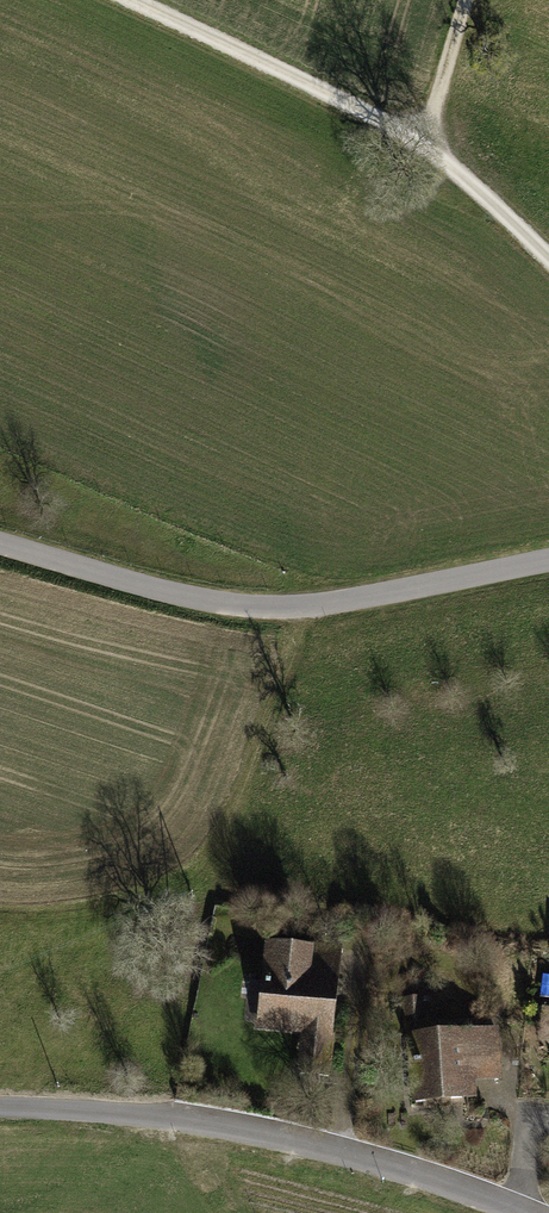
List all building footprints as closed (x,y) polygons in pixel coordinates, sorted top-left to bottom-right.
[(340,946),(259,937),(249,1030),(295,1035),(291,1070),(327,1073),(340,946)] [(429,996),(394,997),(396,1038),(403,1038),(406,1099),(469,1095),(469,1082),(498,1080),(495,1025),(431,1028),(429,996)]
